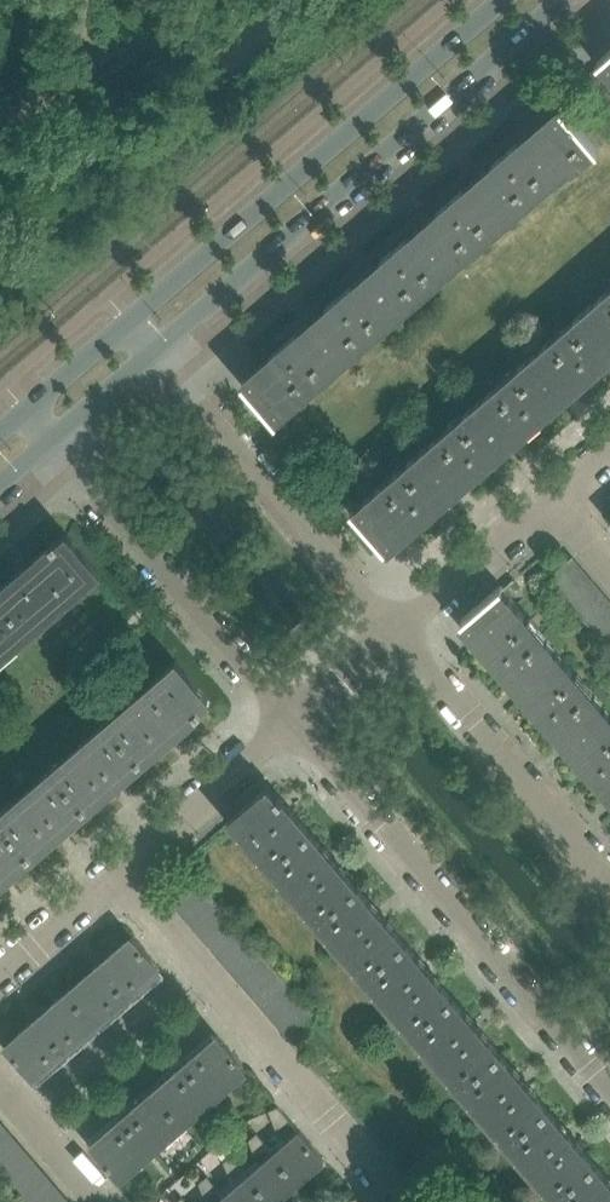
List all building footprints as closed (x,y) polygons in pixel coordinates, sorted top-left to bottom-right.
[(598,61),(599,62),(600,61),(609,73),(609,51),(598,61)] [(599,149),(564,108),(563,107),(561,108),(562,109),(525,141),(523,138),(505,154),(539,193),(571,166),(573,169),(596,148),(598,150),(599,149)] [(539,193),(505,154),(487,169),(490,172),(485,176),(485,175),(474,184),(474,185),(470,189),(467,186),(450,201),(484,240),(539,193)] [(484,240),(450,201),(432,216),(434,219),(430,223),(429,223),(428,224),(419,232),(414,236),(412,233),(395,248),(429,288),(484,240)] [(429,288),(395,248),(377,264),(379,267),(374,271),(374,270),(373,271),(370,268),(362,275),(364,279),(363,280),(364,280),(359,284),(357,281),(340,295),(374,335),(429,288)] [(560,328),(596,369),(609,357),(609,284),(560,328)] [(374,335),(340,295),(321,312),(324,314),(319,318),(308,327),(309,328),(304,332),(301,329),(285,343),(318,383),(374,335)] [(596,369),(560,328),(505,376),(540,417),(557,402),(555,399),(559,395),(560,396),(569,388),(570,387),(570,386),(575,382),(577,385),(596,369)] [(318,383),(285,343),(266,359),(268,362),(245,382),(244,380),(243,382),(277,423),(282,419),(279,416),(318,383)] [(540,417),(505,376),(451,423),(485,464),(502,450),(499,447),(504,443),(506,442),(515,434),(519,430),(522,433),(540,417)] [(485,464),(451,423),(396,471),(430,512),(447,497),(444,495),(449,491),(450,490),(460,482),(459,481),(464,477),(466,480),(485,464)] [(430,512),(396,471),(354,508),(353,507),(352,508),(386,547),(387,546),(386,545),(409,525),(411,528),(430,512)] [(72,594),(88,581),(89,582),(101,572),(68,534),(59,542),(56,538),(51,543),(52,544),(0,588),(0,593),(33,631),(35,629),(33,628),(72,594)] [(560,588),(580,571),(571,560),(573,558),(572,557),(550,576),(560,588)] [(569,598),(589,581),(582,573),(584,571),(584,570),(581,572),(580,571),(560,588),(569,598)] [(578,609),(599,592),(593,586),(596,584),(595,583),(593,585),(589,581),(569,598),(578,609)] [(537,628),(517,604),(501,586),(502,585),(501,584),(462,618),(463,619),(464,618),(484,641),(481,644),(497,662),(537,628)] [(588,620),(608,603),(605,599),(607,597),(606,596),(604,598),(599,592),(578,609),(588,620)] [(28,632),(30,634),(33,631),(0,593),(0,656),(28,632)] [(609,620),(609,605),(608,603),(588,620),(597,631),(609,620)] [(609,639),(609,620),(597,631),(607,642),(609,639)] [(585,684),(537,628),(497,662),(512,679),(515,677),(519,681),(518,682),(528,692),(532,696),(529,699),(545,718),(585,684)] [(142,760),(178,729),(197,713),(198,713),(203,709),(200,706),(209,698),(176,660),(165,670),(166,671),(111,718),(109,716),(106,719),(142,760)] [(585,684),(545,718),(560,734),(562,732),(566,737),(575,748),(576,747),(580,752),(577,754),(592,772),(609,758),(609,713),(585,684)] [(87,807),(142,760),(106,719),(105,720),(106,722),(56,766),(54,764),(52,766),(87,807)] [(592,772),(607,790),(609,787),(609,758),(592,772)] [(87,807),(52,766),(49,768),(51,770),(1,813),(0,812),(0,817),(32,854),(87,807)] [(310,830),(290,807),(279,794),(276,796),(267,786),(229,819),(239,831),(241,829),(269,862),(267,863),(269,866),(310,830)] [(32,854),(0,817),(0,882),(32,854)] [(358,886),(337,862),(310,830),(269,866),(271,868),(273,867),(316,917),(314,919),(317,921),(358,886)] [(187,913),(210,893),(198,879),(173,901),(173,902),(176,899),(186,912),(184,914),(185,915),(187,913)] [(405,941),(385,917),(358,886),(317,921),(318,923),(320,922),(364,972),(362,974),(364,977),(405,941)] [(222,906),(210,893),(187,913),(198,925),(195,927),(196,928),(198,926),(222,906)] [(232,918),(222,906),(198,926),(209,938),(232,918)] [(244,932),(232,918),(209,938),(207,940),(207,941),(210,939),(220,951),(244,932)] [(256,945),(244,932),(220,951),(218,953),(218,954),(221,952),(232,964),(229,967),(230,967),(232,965),(256,945)] [(161,969),(132,936),(69,990),(98,1023),(161,969)] [(453,996),(432,972),(405,941),(364,977),(366,979),(368,977),(411,1027),(409,1029),(412,1032),(453,996)] [(266,958),(256,945),(232,965),(243,978),(266,958)] [(254,991),(277,971),(266,958),(243,978),(240,980),(241,981),(244,978),(254,991)] [(265,1004),(289,984),(277,971),(254,991),(252,993),(252,994),(255,992),(265,1004)] [(277,1017),(300,997),(289,984),(265,1004),(263,1006),(264,1007),(266,1004),(277,1017)] [(98,1023),(69,990),(7,1043),(6,1044),(34,1077),(98,1023)] [(500,1051),(480,1028),(453,996),(412,1032),(413,1034),(415,1032),(459,1082),(457,1084),(459,1087),(500,1051)] [(286,1033),(312,1011),(300,997),(277,1017),(274,1019),(275,1020),(278,1018),(288,1030),(286,1032),(286,1033)] [(246,1068),(217,1035),(186,1062),(214,1095),(246,1068)] [(548,1107),(527,1083),(500,1051),(459,1087),(461,1089),(463,1087),(506,1137),(504,1139),(506,1142),(548,1107)] [(120,1176),(214,1095),(186,1062),(91,1143),(120,1176)] [(291,1121),(278,1106),(269,1109),(276,1127),(291,1121)] [(595,1161),(575,1138),(548,1107),(506,1142),(508,1144),(510,1142),(536,1173),(554,1193),(552,1194),(554,1197),(595,1161)] [(9,1134),(11,1132),(11,1131),(8,1134),(0,1124),(0,1142),(9,1134)] [(324,1159),(317,1150),(300,1130),(274,1153),(296,1179),(298,1181),(299,1180),(297,1179),(321,1158),(323,1160),(324,1159)] [(270,1148),(256,1133),(248,1140),(254,1154),(270,1148)] [(20,1148),(23,1145),(22,1145),(20,1147),(9,1134),(0,1142),(0,1165),(20,1148)] [(32,1161),(34,1159),(33,1158),(31,1160),(20,1148),(0,1165),(0,1170),(8,1180),(32,1161)] [(274,1153),(249,1173),(271,1201),(273,1201),(274,1201),(272,1200),(296,1179),(274,1153)] [(244,1169),(232,1154),(224,1160),(230,1175),(244,1169)] [(20,1194),(42,1173),(32,1161),(8,1180),(20,1194)] [(595,1161),(554,1197),(556,1199),(558,1198),(562,1201),(609,1201),(609,1179),(595,1161)] [(53,1186),(43,1174),(45,1172),(45,1171),(42,1173),(20,1194),(27,1201),(36,1201),(53,1186)] [(249,1173),(224,1196),(229,1201),(270,1201),(271,1201),(249,1173)] [(219,1191),(207,1175),(199,1182),(205,1196),(219,1191)] [(65,1200),(68,1198),(67,1197),(65,1199),(54,1187),(56,1185),(56,1184),(53,1186),(36,1201),(63,1201),(65,1200)]
